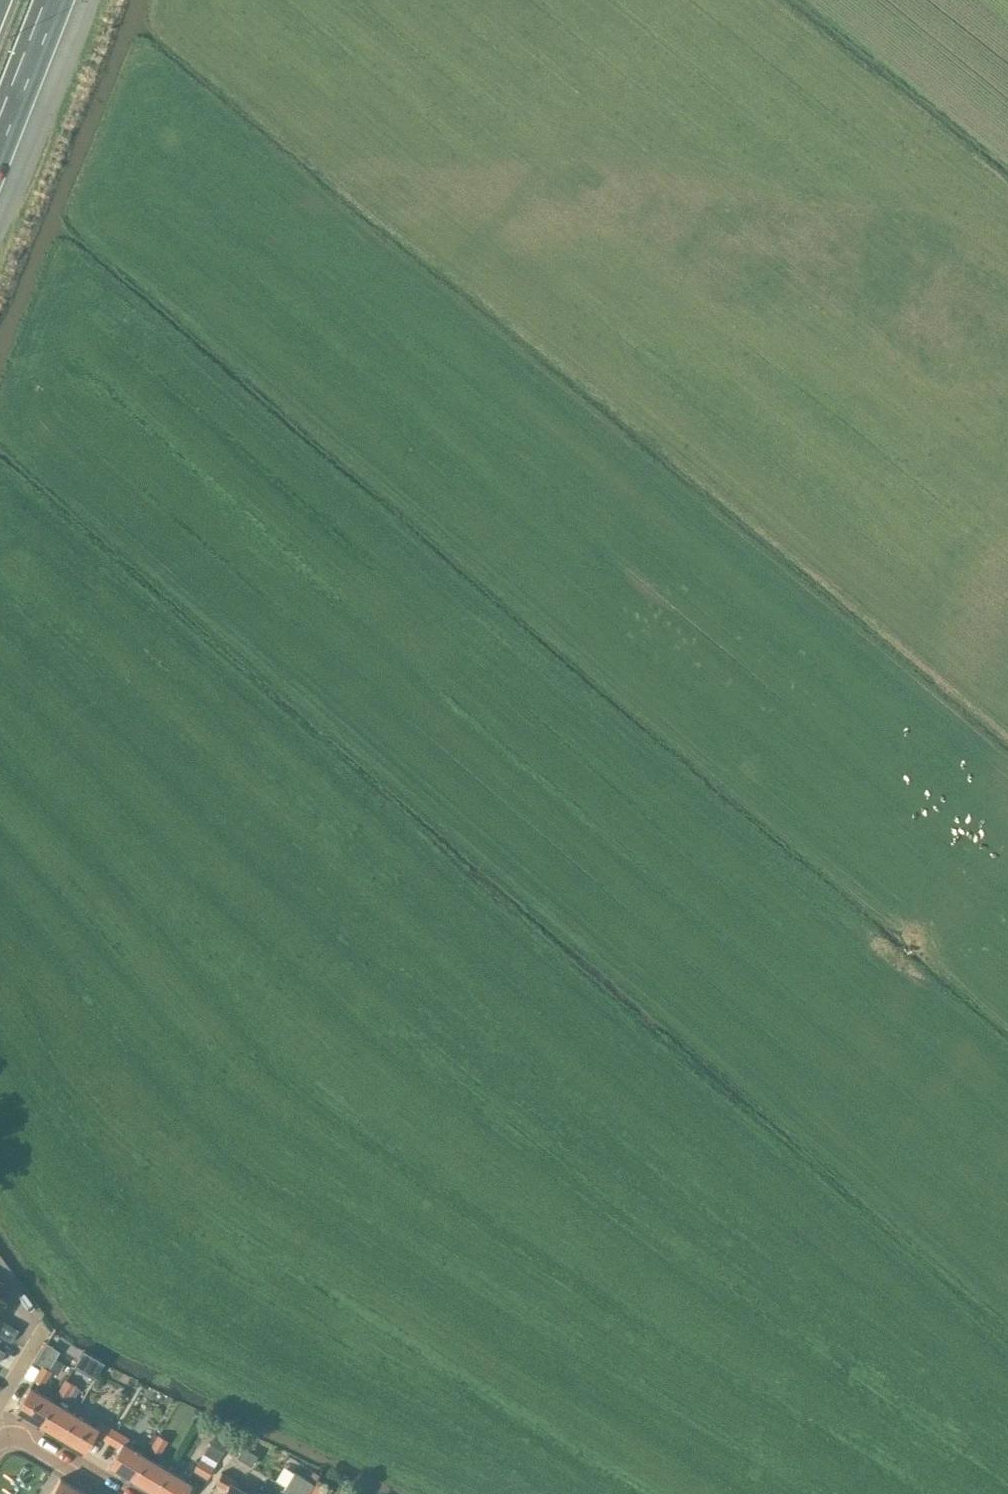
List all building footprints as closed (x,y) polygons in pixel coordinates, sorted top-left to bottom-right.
[(0,1319),(0,1335),(11,1341),(18,1330),(0,1319)] [(43,1384),(51,1370),(42,1365),(34,1379),(43,1384)] [(64,1379),(57,1393),(67,1398),(74,1385),(64,1379)] [(16,1409),(37,1421),(51,1399),(30,1387),(16,1409)] [(120,1402),(126,1399),(126,1393),(121,1390),(116,1393),(115,1399),(120,1402)] [(71,1412),(51,1399),(37,1421),(58,1434),(71,1412)] [(71,1412),(58,1434),(85,1450),(95,1434),(104,1439),(111,1428),(98,1419),(94,1425),(71,1412)] [(109,1464),(132,1478),(145,1456),(126,1444),(130,1439),(116,1430),(109,1442),(119,1448),(109,1464)] [(203,1453),(216,1461),(229,1440),(215,1432),(203,1453)] [(149,1448),(159,1454),(167,1440),(157,1434),(149,1448)] [(237,1457),(251,1466),(258,1455),(243,1446),(237,1457)] [(155,1492),(168,1469),(145,1456),(132,1478),(155,1492)] [(214,1466),(201,1458),(194,1470),(208,1478),(214,1466)] [(155,1492),(159,1493),(184,1493),(191,1483),(168,1469),(155,1492)] [(215,1483),(226,1489),(223,1493),(250,1493),(234,1485),(236,1481),(222,1472),(215,1483)] [(313,1484),(307,1480),(294,1473),(281,1493),(307,1493),(313,1484)] [(82,1491),(60,1478),(50,1493),(80,1493),(82,1491)] [(331,1487),(317,1479),(308,1493),(327,1493),(331,1487)]
